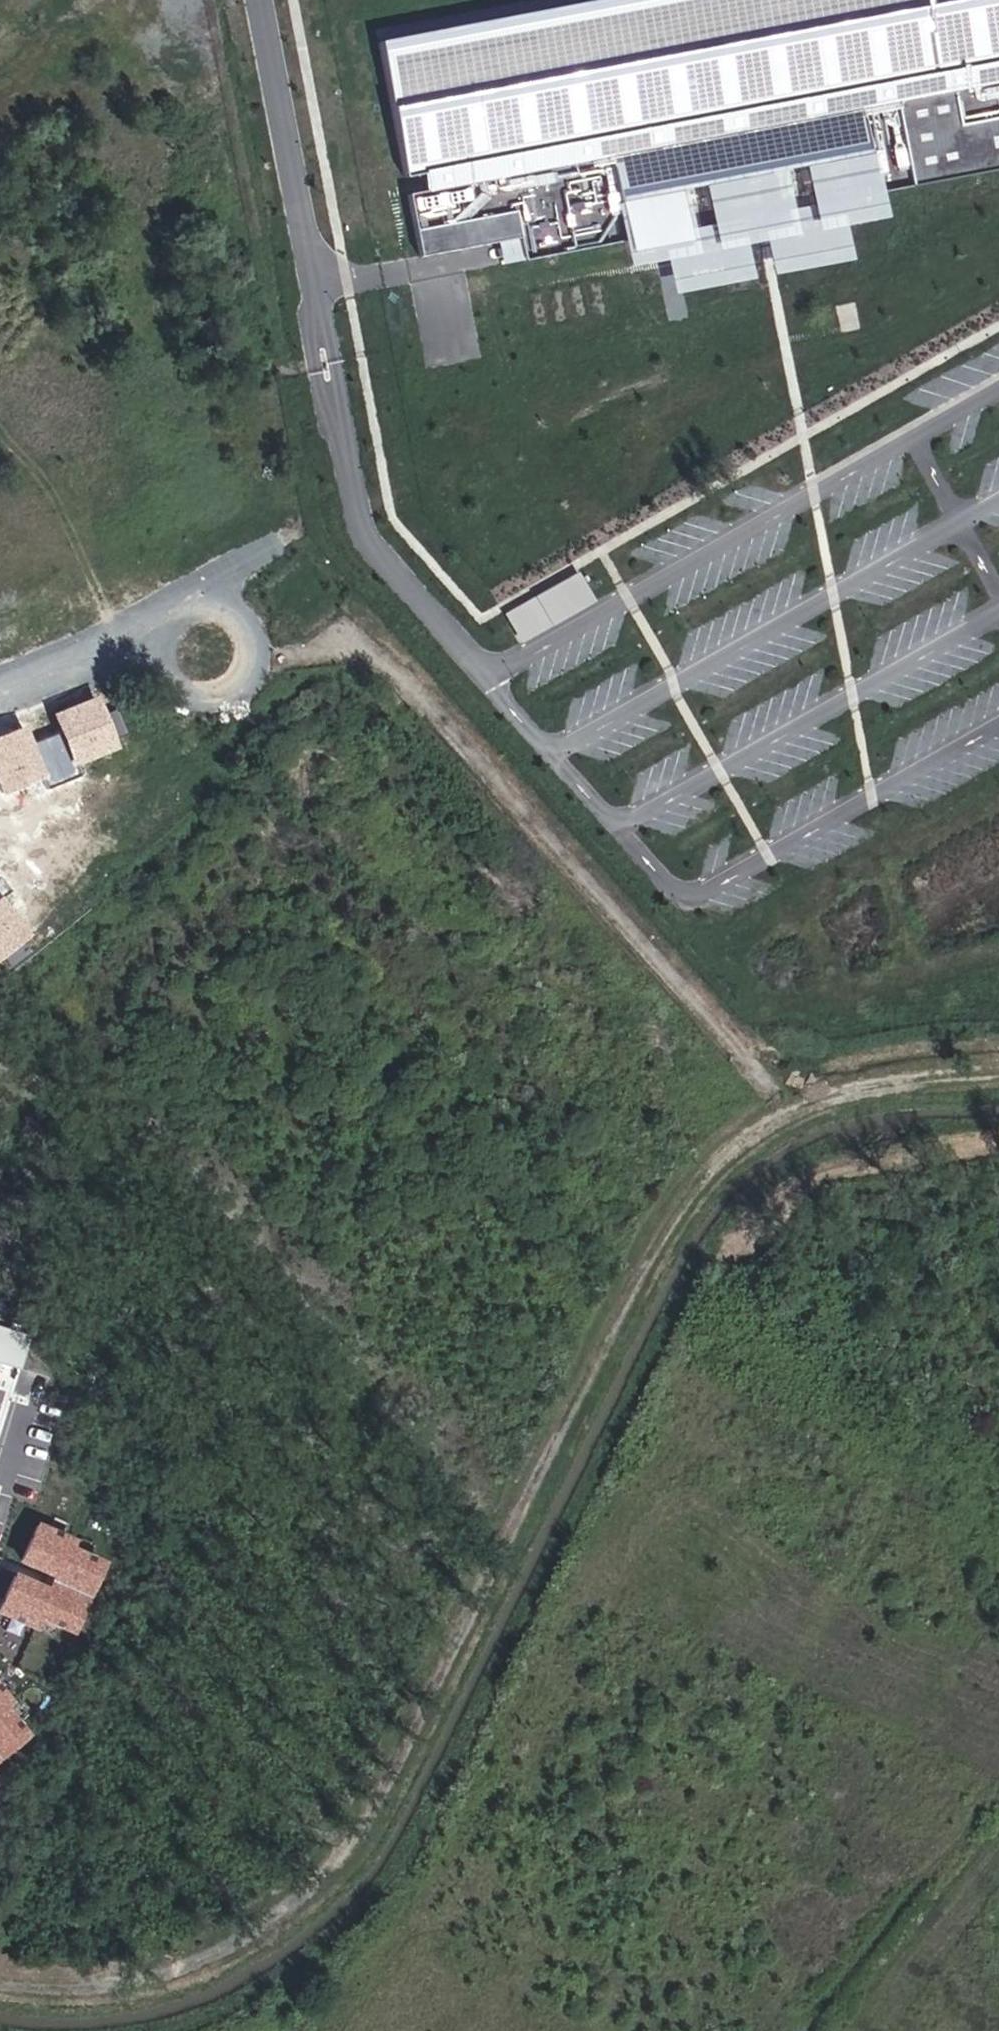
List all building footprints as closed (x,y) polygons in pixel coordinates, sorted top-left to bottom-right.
[(394,53),(430,259),(998,173),(998,0),(666,0),(394,53)] [(522,641),(597,599),(580,569),(505,611),(522,641)] [(123,747),(102,696),(58,714),(65,730),(80,765),(123,747)] [(0,738),(0,784),(4,793),(48,775),(35,743),(28,727),(0,738)] [(80,765),(65,730),(35,743),(48,775),(53,787),(84,774),(80,765)] [(6,896),(14,890),(2,875),(0,877),(0,959),(34,932),(6,896)] [(33,1532),(20,1567),(51,1583),(43,1597),(13,1584),(0,1611),(0,1617),(31,1635),(37,1623),(79,1643),(106,1573),(67,1554),(71,1548),(33,1532)] [(25,1743),(0,1715),(0,1763),(25,1743)]
